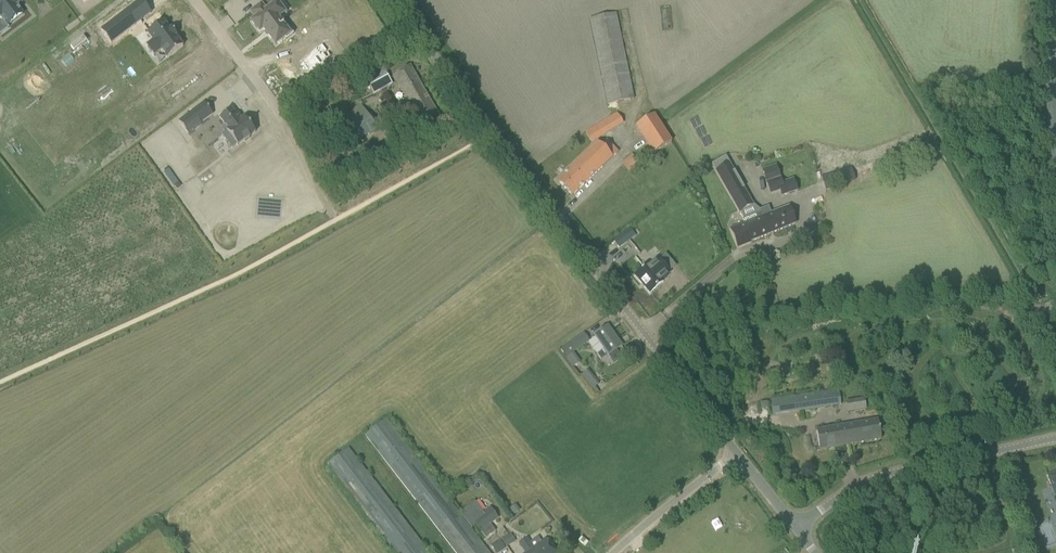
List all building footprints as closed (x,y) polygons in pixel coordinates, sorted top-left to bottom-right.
[(1,18),(7,26),(23,14),(16,6),(19,4),(16,0),(0,0),(0,18),(1,18)] [(253,10),(250,12),(255,19),(252,22),(259,32),(262,30),(263,29),(271,39),(273,37),(278,43),(285,38),(286,40),(293,34),(285,24),(283,25),(282,24),(281,24),(276,18),(269,9),(266,11),(261,4),(255,8),(256,9),(254,11),(253,10)] [(132,7),(101,31),(111,44),(142,20),(132,7)] [(590,19),(606,101),(606,104),(632,99),(615,14),(590,19)] [(153,41),(146,47),(153,56),(161,50),(167,59),(183,46),(175,37),(176,36),(171,29),(170,30),(163,21),(147,33),(153,41)] [(286,58),(275,65),(282,76),(287,73),(293,69),(286,58)] [(410,65),(400,71),(392,76),(422,128),(440,118),(410,65)] [(364,78),(373,94),(392,84),(383,67),(364,78)] [(203,103),(179,122),(188,133),(189,133),(201,124),(200,123),(212,114),(212,115),(212,114),(204,103),(203,103)] [(377,131),(361,106),(339,120),(355,145),(377,131)] [(231,109),(219,118),(224,124),(223,125),(228,130),(222,135),(232,148),(236,145),(237,146),(243,141),(244,142),(250,138),(249,137),(255,132),(244,118),(243,118),(244,118),(241,120),(237,115),(236,115),(231,109),(232,109),(231,109)] [(615,113),(585,132),(591,141),(621,122),(615,113)] [(671,141),(655,114),(636,125),(653,152),(671,141)] [(572,196),(580,189),(618,152),(607,141),(601,146),(597,142),(557,181),(572,196)] [(919,144),(900,150),(904,162),(923,156),(919,144)] [(631,154),(622,163),(631,173),(639,164),(631,154)] [(739,213),(740,213),(753,204),(725,156),(712,164),(715,170),(715,171),(739,213)] [(776,164),(762,169),(767,181),(780,177),(776,164)] [(782,182),(777,184),(779,191),(781,197),(797,192),(792,179),(782,182)] [(753,204),(740,213),(744,223),(730,228),(731,231),(734,238),(738,248),(750,243),(750,242),(795,224),(791,214),(789,208),(772,215),(769,209),(768,206),(759,210),(753,204)] [(636,235),(630,228),(614,241),(619,248),(636,235)] [(648,264),(635,275),(650,293),(663,282),(662,281),(668,276),(667,275),(669,273),(658,260),(655,262),(655,261),(649,265),(648,264)] [(595,335),(605,349),(597,354),(601,360),(608,356),(613,363),(621,357),(616,350),(621,346),(607,326),(595,335)] [(590,341),(584,332),(560,349),(566,358),(590,341)] [(580,362),(574,353),(566,359),(572,368),(580,362)] [(592,390),(599,384),(588,370),(581,376),(592,390)] [(773,415),(841,404),(839,389),(770,399),(773,415)] [(863,398),(854,400),(856,411),(865,410),(863,398)] [(485,546),(448,499),(445,495),(387,419),(364,436),(454,552),(489,552),(485,546)] [(881,439),(879,429),(878,420),(834,427),(816,430),(820,450),(881,439)] [(349,448),(326,465),(395,552),(429,552),(349,448)] [(490,506),(483,512),(477,505),(474,501),(460,512),(471,528),(475,525),(486,538),(495,531),(489,523),(498,516),(490,506)] [(512,516),(518,511),(514,506),(508,511),(512,516)] [(511,534),(502,540),(506,548),(516,542),(511,534)] [(530,542),(527,538),(518,544),(525,552),(557,552),(546,538),(541,541),(538,537),(530,542)] [(491,545),(496,552),(499,552),(506,548),(500,540),(491,545)]
